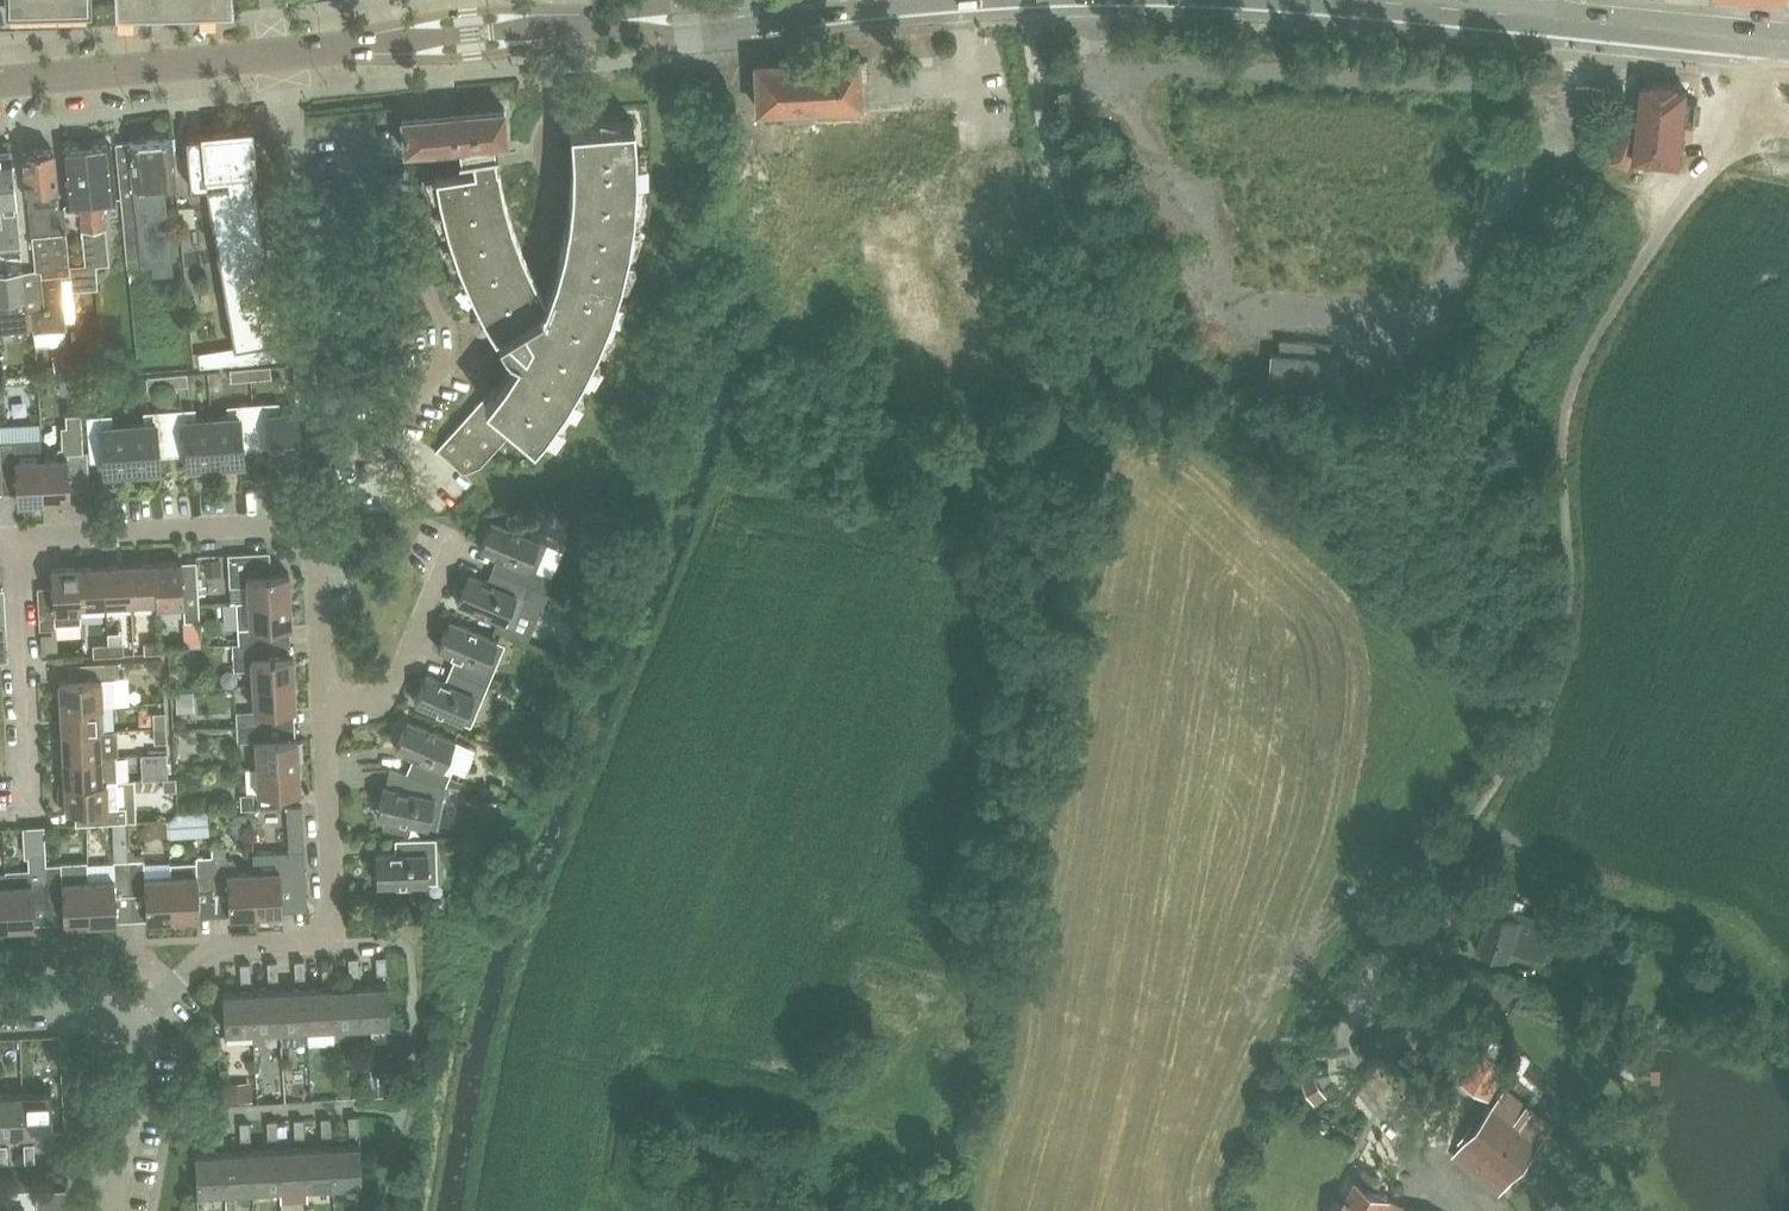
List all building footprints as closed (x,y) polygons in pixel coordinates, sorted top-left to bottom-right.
[(9,10),(88,8),(88,0),(8,0),(9,10)] [(818,53),(813,58),(812,58),(807,54),(803,58),(790,59),(791,60),(757,61),(759,107),(762,107),(766,111),(771,106),(773,106),(777,111),(782,106),(784,106),(788,110),(793,105),(794,119),(813,119),(815,118),(815,115),(862,113),(860,77),(867,76),(866,58),(859,58),(859,56),(834,57),(829,52),(825,57),(823,57),(818,53)] [(1681,75),(1658,74),(1656,78),(1646,78),(1643,114),(1641,136),(1640,152),(1681,156),(1684,116),(1696,117),(1698,96),(1687,95),(1689,80),(1681,80),(1681,75)] [(504,106),(401,116),(404,150),(457,145),(459,159),(473,157),(495,154),(497,153),(496,142),(507,140),(504,106)] [(862,113),(815,115),(815,118),(813,119),(815,158),(824,157),(825,188),(841,188),(840,175),(947,167),(946,154),(951,154),(957,153),(954,106),(943,107),(943,108),(862,113)] [(1634,113),(1613,154),(1628,162),(1641,136),(1643,114),(1634,113)] [(633,210),(634,194),(636,175),(636,160),(634,138),(633,119),(620,120),(605,121),(570,125),(570,132),(571,140),(572,155),(571,185),(568,215),(562,243),(554,271),(545,297),(543,303),(530,298),(513,315),(518,324),(499,335),(504,343),(509,349),(513,351),(518,353),(503,376),(486,399),(482,396),(452,429),(436,447),(463,472),(480,465),(485,459),(515,426),(533,441),(542,431),(551,418),(562,403),(570,390),(580,373),(587,360),(596,342),(602,328),(609,311),(614,295),(620,278),(624,262),(628,244),(630,228),(633,210)] [(293,357),(289,335),(282,336),(253,169),(251,150),(239,151),(237,131),(186,136),(190,187),(206,186),(209,202),(208,203),(211,218),(212,218),(217,247),(216,248),(219,263),(220,263),(225,292),(224,293),(227,308),(228,308),(233,337),(232,338),(233,346),(198,352),(200,366),(293,357)] [(176,191),(171,137),(115,143),(118,174),(149,171),(156,232),(159,263),(152,264),(153,275),(173,273),(165,192),(176,191)] [(108,142),(86,145),(95,228),(106,227),(102,198),(115,197),(108,142)] [(95,228),(86,145),(60,147),(66,202),(79,200),(86,265),(99,264),(95,228)] [(39,270),(23,271),(27,309),(32,308),(34,331),(66,328),(62,279),(71,278),(64,206),(59,206),(58,198),(53,148),(23,151),(29,201),(35,269),(42,269),(45,307),(42,307),(39,270)] [(21,244),(11,152),(0,153),(0,208),(1,207),(3,225),(0,225),(0,246),(21,244)] [(496,337),(499,335),(518,324),(513,315),(530,298),(543,303),(545,297),(530,268),(522,251),(512,223),(504,194),(498,165),(497,165),(495,154),(473,157),(475,169),(436,175),(439,196),(447,230),(458,263),(472,295),(485,319),(496,337)] [(159,263),(156,232),(149,171),(118,174),(127,267),(152,264),(159,263)] [(202,187),(192,188),(193,200),(203,199),(202,187)] [(347,257),(365,255),(364,241),(345,243),(347,257)] [(27,309),(23,271),(0,274),(0,331),(29,328),(27,309)] [(1334,333),(1281,330),(1280,346),(1272,345),(1271,364),(1339,368),(1340,348),(1333,348),(1334,333)] [(68,369),(66,353),(53,354),(54,371),(68,369)] [(1271,364),(1267,364),(1265,388),(1345,393),(1346,368),(1339,368),(1271,364)] [(270,365),(250,367),(251,378),(271,376),(270,365)] [(231,380),(251,378),(250,367),(230,369),(231,380)] [(187,373),(167,374),(168,386),(188,384),(187,373)] [(148,388),(168,386),(167,374),(146,376),(148,388)] [(74,377),(59,378),(60,394),(75,393),(74,377)] [(83,379),(84,390),(105,389),(104,377),(83,379)] [(256,442),(270,441),(272,460),(277,459),(277,463),(300,461),(296,410),(280,411),(279,400),(253,402),(256,442)] [(216,467),(238,466),(238,462),(243,462),(242,444),(256,442),(253,402),(227,404),(228,415),(212,416),(216,467)] [(216,467),(212,416),(196,417),(195,407),(169,409),(172,449),(186,448),(188,466),(194,465),(194,469),(216,467)] [(158,450),(172,449),(169,409),(143,411),(144,422),(128,423),(133,474),(155,472),(154,469),(160,468),(158,450)] [(87,451),(83,451),(81,413),(66,414),(66,425),(61,425),(62,446),(60,446),(56,450),(56,453),(42,453),(44,500),(70,498),(69,473),(89,472),(87,451)] [(90,455),(103,455),(105,472),(110,472),(111,476),(133,474),(128,423),(113,424),(112,413),(86,415),(90,455)] [(0,467),(1,476),(16,476),(17,501),(44,500),(42,453),(41,440),(0,442),(0,458),(0,467)] [(535,569),(547,542),(522,532),(523,529),(510,523),(509,527),(491,519),(479,547),(501,557),(496,570),(530,584),(547,591),(553,577),(535,569)] [(247,584),(248,600),(290,598),(289,571),(264,573),(262,551),(228,553),(230,585),(247,584)] [(220,557),(205,558),(205,573),(221,572),(220,557)] [(158,604),(184,602),(185,620),(200,619),(198,585),(183,586),(182,560),(156,562),(158,604)] [(156,562),(130,563),(132,601),(156,600),(157,604),(158,604),(156,562)] [(107,602),(132,601),(130,563),(104,564),(107,602)] [(104,564),(78,566),(80,608),(107,607),(107,602),(104,564)] [(55,627),(55,624),(81,622),(80,608),(78,566),(52,567),(53,593),(38,593),(40,628),(55,627)] [(539,611),(547,591),(530,584),(496,570),(491,583),(469,573),(457,601),(505,621),(508,613),(519,609),(531,614),(539,611)] [(290,598),(248,600),(249,616),(237,617),(238,642),(267,641),(266,626),(292,624),(290,598)] [(566,605),(561,616),(580,625),(585,613),(566,605)] [(449,619),(437,647),(459,657),(454,670),(488,684),(498,658),(494,648),(497,639),(449,619)] [(144,640),(145,652),(160,651),(159,640),(144,640)] [(252,668),(253,683),(295,681),(293,654),(268,656),(267,641),(238,642),(233,642),(234,669),(252,668)] [(108,643),(109,654),(124,653),(123,642),(108,643)] [(94,655),(109,654),(108,643),(93,643),(94,655)] [(162,660),(148,661),(149,668),(155,673),(162,672),(162,660)] [(60,705),(103,703),(115,702),(114,676),(119,676),(118,661),(105,662),(106,677),(59,679),(60,705)] [(477,709),(488,684),(454,670),(449,683),(427,673),(415,701),(463,721),(466,713),(477,709)] [(253,683),(254,709),(236,710),(237,725),(250,724),(271,723),(270,709),(296,707),(295,681),(253,683)] [(192,691),(177,691),(177,712),(192,711),(192,691)] [(60,705),(62,731),(104,729),(103,703),(60,705)] [(153,711),(154,726),(166,726),(165,711),(153,711)] [(417,756),(411,772),(446,784),(456,758),(452,748),(455,739),(407,719),(396,747),(417,756)] [(256,739),(257,766),(299,763),(298,737),(272,738),(271,723),(250,724),(237,725),(238,740),(256,739)] [(167,741),(166,726),(154,726),(155,741),(167,741)] [(104,730),(104,729),(62,731),(63,757),(115,754),(119,754),(118,729),(104,730)] [(155,752),(157,778),(163,777),(168,777),(167,751),(155,752)] [(63,757),(65,783),(117,780),(115,754),(63,757)] [(300,790),(299,763),(257,766),(258,792),(300,790)] [(411,772),(407,790),(384,785),(377,814),(428,825),(430,816),(440,810),(446,784),(411,772)] [(176,790),(175,777),(170,777),(168,777),(163,777),(163,787),(167,790),(176,790)] [(65,783),(65,785),(58,785),(59,806),(66,806),(66,809),(91,808),(92,823),(127,821),(126,806),(118,806),(117,780),(65,783)] [(254,792),(240,793),(241,808),(254,807),(254,792)] [(291,885),(306,884),(302,804),(287,805),(291,885)] [(208,809),(183,810),(184,835),(209,834),(208,809)] [(410,882),(429,882),(429,873),(437,864),(436,837),(399,838),(400,852),(376,853),(377,883),(396,883),(396,886),(410,886),(410,882)] [(128,839),(113,839),(114,860),(129,859),(128,849),(128,839)] [(227,854),(211,855),(212,868),(213,889),(228,888),(229,914),(256,913),(254,870),(228,872),(227,854)] [(197,869),(212,868),(211,855),(196,856),(197,869)] [(147,918),(150,918),(150,921),(155,924),(167,923),(171,920),(171,917),(173,917),(171,875),(145,876),(144,858),(129,859),(130,889),(130,894),(145,893),(147,918)] [(114,860),(115,878),(88,879),(91,921),(117,920),(115,890),(130,889),(129,859),(114,860)] [(46,864),(47,877),(48,898),(63,897),(64,923),(91,921),(88,879),(87,861),(46,864)] [(48,898),(47,877),(46,864),(31,864),(31,869),(5,871),(8,926),(34,924),(33,899),(48,898)] [(254,870),(256,913),(282,911),(280,869),(254,870)] [(197,873),(171,875),(173,917),(200,915),(197,873)] [(1522,913),(1494,904),(1490,917),(1484,915),(1481,927),(1486,929),(1482,941),(1512,950),(1514,942),(1550,954),(1562,918),(1525,905),(1522,913)] [(377,973),(387,972),(386,955),(376,955),(377,973)] [(350,974),(360,974),(359,956),(349,957),(350,974)] [(331,958),(322,958),(322,975),(332,975),(331,958)] [(304,959),(295,960),(296,976),(305,976),(304,959)] [(278,978),(277,961),(268,961),(268,978),(278,978)] [(250,962),(240,963),(242,980),(251,979),(250,962)] [(359,985),(360,1024),(390,1023),(388,983),(359,985)] [(359,985),(332,986),(333,1026),(360,1024),(359,985)] [(306,1027),(333,1026),(332,986),(304,988),(306,1027)] [(279,1028),(306,1027),(304,988),(277,989),(279,1028)] [(277,989),(250,991),(251,1030),(279,1028),(277,989)] [(225,1031),(251,1030),(250,991),(223,992),(225,1031)] [(1503,1057),(1488,1048),(1469,1081),(1484,1090),(1503,1057)] [(389,1073),(370,1075),(372,1093),(391,1091),(389,1073)] [(251,1080),(228,1082),(229,1101),(253,1099),(251,1080)] [(349,1085),(340,1085),(340,1095),(350,1095),(349,1085)] [(1507,1086),(1460,1147),(1505,1182),(1552,1122),(1507,1086)] [(51,1090),(24,1092),(26,1132),(53,1131),(51,1090)] [(26,1132),(24,1092),(0,1093),(0,1133),(26,1132)] [(351,1132),(361,1131),(360,1114),(350,1114),(351,1132)] [(333,1132),(332,1115),(323,1116),(324,1133),(333,1132)] [(306,1134),(305,1117),(296,1117),(297,1134),(306,1134)] [(279,1135),(278,1118),(269,1118),(269,1136),(279,1135)] [(252,1137),(251,1119),(241,1120),(242,1137),(252,1137)] [(225,1138),(224,1121),(214,1121),(215,1139),(225,1138)] [(362,1142),(333,1144),(335,1184),(364,1183),(362,1142)] [(25,1143),(25,1161),(35,1160),(34,1143),(25,1143)] [(8,1161),(7,1144),(0,1144),(0,1162),(8,1161)] [(305,1145),(308,1186),(335,1184),(333,1144),(305,1145)] [(305,1145),(278,1147),(280,1187),(308,1186),(305,1145)] [(278,1147),(250,1148),(252,1188),(280,1187),(278,1147)] [(250,1148),(224,1149),(226,1190),(252,1188),(250,1148)] [(224,1149),(196,1151),(198,1191),(226,1190),(224,1149)] [(1367,1163),(1362,1173),(1360,1172),(1359,1174),(1359,1175),(1340,1210),(1416,1210),(1419,1206),(1392,1193),(1394,1190),(1391,1189),(1378,1182),(1384,1172),(1367,1163)] [(1575,1197),(1568,1210),(1600,1210),(1575,1197)]
